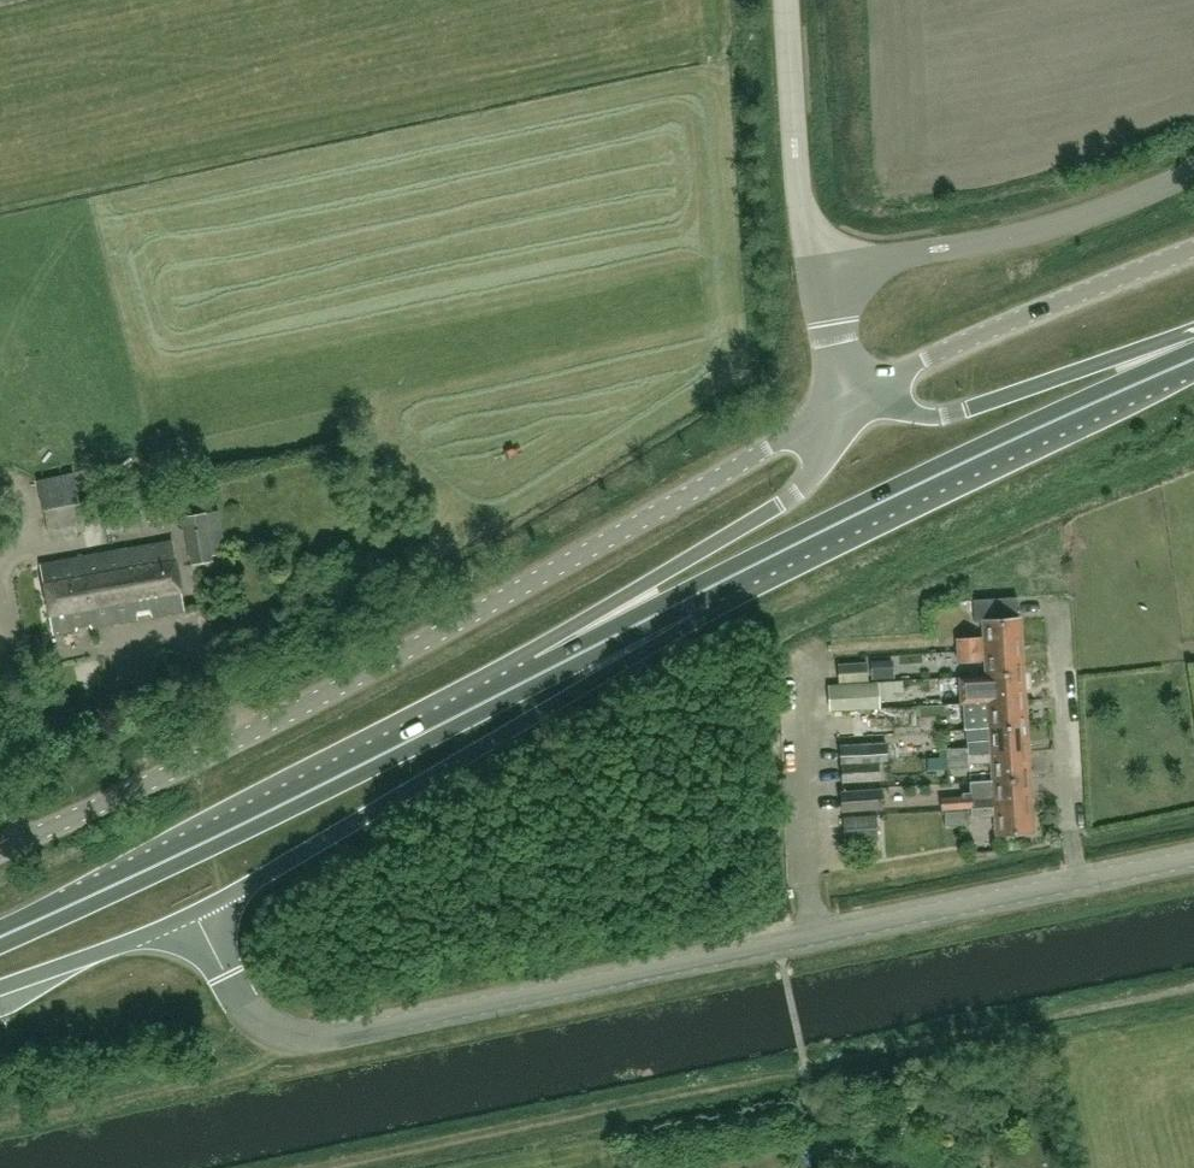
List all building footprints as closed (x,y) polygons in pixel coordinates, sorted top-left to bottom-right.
[(49,538),(88,531),(74,472),(38,481),(49,538)] [(213,512),(210,495),(182,500),(185,516),(192,564),(213,560),(212,555),(225,553),(219,511),(213,512)] [(185,612),(172,542),(127,550),(127,549),(42,564),(54,635),(185,612)] [(958,651),(1022,647),(1020,618),(1019,618),(1018,598),(973,601),(975,623),(985,623),(986,638),(957,639),(958,651)] [(988,676),(1023,674),(1022,647),(958,651),(958,662),(987,660),(988,676)] [(837,664),(839,684),(869,682),(868,662),(837,664)] [(871,671),(872,680),(892,679),(892,670),(871,671)] [(964,704),(1025,700),(1023,674),(988,676),(959,678),(961,704),(964,704)] [(828,685),(830,712),(880,710),(878,682),(869,682),(839,684),(828,685)] [(964,704),(966,730),(1026,726),(1025,700),(964,704)] [(945,756),(945,758),(1028,753),(1026,726),(966,730),(966,747),(939,748),(940,756),(945,756)] [(840,766),(880,763),(889,763),(888,760),(897,760),(896,742),(888,743),(839,746),(840,766)] [(1028,753),(945,758),(945,759),(947,758),(948,769),(951,769),(970,768),(970,764),(993,762),(994,780),(969,781),(969,783),(1029,779),(1028,753)] [(880,763),(840,766),(841,784),(881,781),(880,763)] [(942,811),(968,809),(971,808),(971,809),(1031,805),(1029,779),(969,783),(970,791),(962,792),(962,797),(970,797),(970,799),(940,801),(941,811),(942,811)] [(841,810),(875,810),(875,808),(882,808),(881,789),(842,790),(841,810)] [(1031,805),(971,809),(971,816),(996,815),(997,835),(1033,833),(1031,805)] [(968,809),(942,811),(944,829),(971,828),(968,809)] [(845,844),(878,842),(877,816),(843,817),(845,844)]
